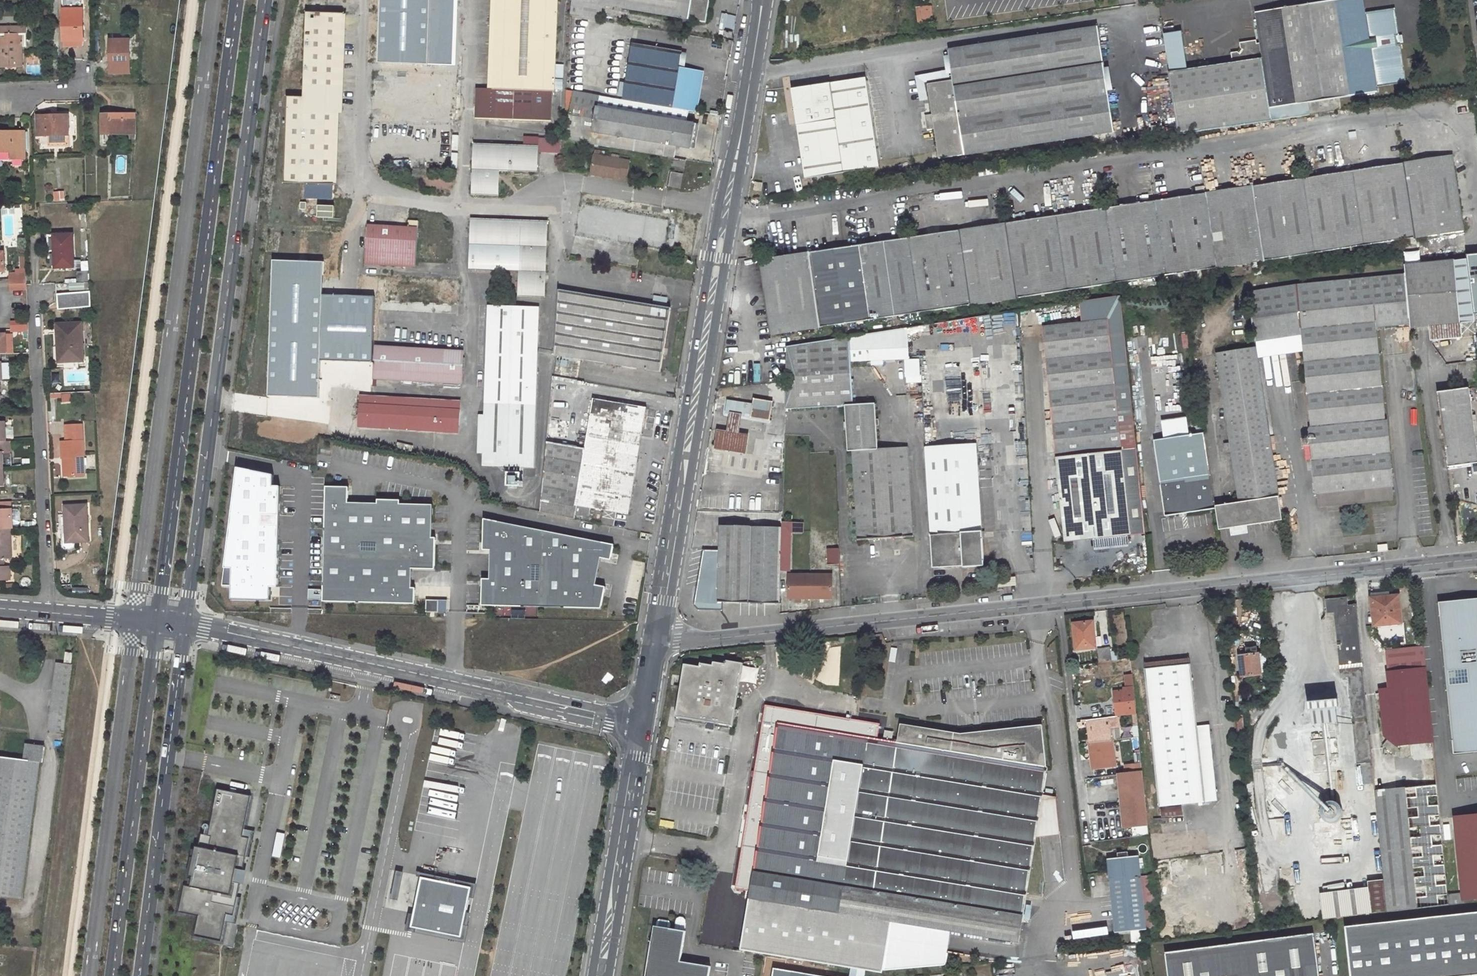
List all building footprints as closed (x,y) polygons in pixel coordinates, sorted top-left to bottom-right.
[(64,42),(83,41),(82,9),(80,10),(80,0),(63,0),(64,42)] [(448,119),(449,69),(457,69),(458,57),(450,57),(452,0),(377,0),(373,116),(448,119)] [(489,88),(473,88),(472,119),(548,121),(549,91),(551,91),(555,0),(493,0),(489,88)] [(618,11),(618,8),(703,23),(707,0),(569,0),(568,15),(598,20),(601,5),(612,7),(611,10),(618,11)] [(1378,93),(1378,92),(1377,87),(1406,83),(1394,9),(1365,14),(1363,0),(1344,0),(1255,13),(1260,44),(1256,44),(1256,41),(1239,43),(1240,48),(1234,52),(1230,52),(1231,63),(1167,72),(1176,135),(1271,121),(1269,109),(1270,109),(1378,93)] [(285,98),(282,184),(333,185),(336,112),(339,112),(343,15),(305,14),(302,99),(285,98)] [(939,159),(1114,132),(1098,28),(948,51),(953,80),(928,84),(932,114),(925,116),(927,130),(935,129),(939,159)] [(1169,71),(1186,68),(1180,31),(1163,33),(1169,71)] [(5,67),(17,67),(22,67),(22,47),(27,47),(27,35),(22,35),(0,35),(0,67),(5,67)] [(111,61),(111,72),(129,72),(129,41),(109,41),(109,61),(111,61)] [(680,51),(629,42),(620,98),(685,109),(692,110),(695,90),(698,72),(677,68),(680,51)] [(866,78),(791,89),(804,178),(878,167),(866,78)] [(562,139),(672,157),(673,146),(688,148),(690,137),(692,123),(683,121),(685,109),(620,98),(572,91),(562,139)] [(1468,100),(1455,101),(1456,114),(1469,113),(1468,100)] [(102,115),(103,135),(124,134),(124,130),(136,130),(137,127),(135,115),(102,115)] [(38,136),(69,135),(68,116),(37,116),(38,136)] [(25,150),(25,130),(0,131),(0,150),(25,150)] [(538,138),(525,138),(524,146),(476,145),(474,194),(499,195),(500,171),(537,172),(538,152),(538,138)] [(538,138),(538,152),(559,153),(560,139),(538,138)] [(628,162),(591,156),(588,175),(617,180),(617,177),(625,179),(628,162)] [(682,159),(672,157),(670,165),(681,166),(682,159)] [(1452,157),(761,260),(772,335),(1463,231),(1452,157)] [(755,182),(754,190),(761,191),(763,183),(755,182)] [(573,235),(638,247),(674,253),(676,238),(679,224),(675,223),(578,206),(573,235)] [(467,271),(517,272),(516,296),(542,296),(543,221),(468,219),(468,245),(470,245),(470,260),(468,260),(467,271)] [(414,269),(416,223),(406,222),(405,229),(365,228),(363,266),(414,269)] [(53,235),(54,269),(74,268),(73,235),(53,235)] [(772,246),(763,247),(764,256),(773,254),(772,246)] [(761,247),(751,249),(752,258),(762,256),(761,247)] [(262,254),(254,390),(312,394),(313,355),(367,356),(367,351),(369,291),(314,288),(314,255),(262,254)] [(1466,260),(1454,261),(1459,310),(1473,308),(1466,260)] [(1454,261),(1404,265),(1405,274),(1408,302),(1410,327),(1430,326),(1431,339),(1462,337),(1459,310),(1454,261)] [(1298,285),(1247,292),(1251,320),(1299,313),(1317,495),(1318,504),(1323,503),(1327,505),(1393,499),(1376,322),(1375,306),(1408,302),(1405,274),(1298,285)] [(25,280),(8,281),(8,291),(26,291),(26,286),(25,280)] [(553,354),(579,359),(658,372),(669,308),(557,289),(553,354)] [(76,303),(88,302),(87,292),(57,293),(58,309),(76,308),(76,303)] [(1121,295),(1080,302),(1082,322),(1108,319),(1118,417),(1133,415),(1121,295)] [(1408,302),(1375,306),(1376,322),(1409,319),(1408,302)] [(537,306),(486,305),(483,414),(482,453),(482,465),(506,466),(506,485),(519,486),(520,467),(533,467),(537,306)] [(1299,313),(1251,320),(1254,340),(1301,333),(1299,313)] [(991,315),(910,328),(911,336),(992,330),(991,315)] [(1082,322),(1042,326),(1056,456),(1065,542),(1146,534),(1133,415),(1118,417),(1108,319),(1082,322)] [(10,323),(11,331),(28,330),(27,322),(10,323)] [(61,362),(83,361),(80,324),(56,325),(57,346),(60,346),(61,362)] [(833,406),(846,406),(854,405),(854,399),(852,361),(908,359),(906,328),(831,340),(833,406)] [(833,406),(831,340),(808,344),(809,408),(833,406)] [(984,566),(976,443),(1026,440),(1021,349),(1015,343),(925,349),(920,354),(932,567),(962,566),(963,567),(984,566)] [(787,347),(785,381),(785,391),(784,409),(809,408),(808,344),(787,347)] [(1273,521),(1272,514),(1281,513),(1255,347),(1217,353),(1230,443),(1227,444),(1228,452),(1231,452),(1239,502),(1216,505),(1219,530),(1273,521)] [(367,356),(366,371),(374,372),(374,373),(461,376),(462,353),(375,349),(375,351),(367,351),(367,356)] [(1437,392),(1447,468),(1476,463),(1476,453),(1468,388),(1437,392)] [(587,508),(628,514),(636,460),(645,407),(591,398),(582,446),(545,440),(538,512),(571,518),(572,514),(585,517),(587,508)] [(727,401),(725,414),(730,414),(742,417),(769,421),(772,402),(754,399),(753,405),(727,401)] [(877,420),(876,404),(861,405),(854,405),(846,406),(849,451),(853,451),(879,449),(877,427),(873,427),(873,421),(877,420)] [(360,426),(459,430),(460,412),(361,408),(360,426)] [(1203,433),(1201,413),(1156,420),(1159,439),(1203,433)] [(749,435),(739,433),(742,417),(730,414),(727,431),(717,430),(714,449),(746,455),(749,435)] [(69,442),(67,442),(61,442),(62,459),(63,458),(67,458),(68,476),(84,475),(82,425),(66,426),(66,434),(69,434),(69,442)] [(1215,509),(1203,433),(1159,439),(1154,440),(1166,515),(1215,509)] [(3,468),(3,451),(11,450),(10,440),(6,440),(0,440),(0,468),(3,468)] [(879,449),(853,451),(858,538),(912,536),(907,448),(879,449)] [(224,466),(217,597),(266,597),(266,472),(224,466)] [(326,486),(323,601),(415,603),(415,587),(412,587),(412,568),(435,569),(436,537),(432,537),(433,504),(400,503),(400,500),(378,499),(378,503),(348,502),(349,487),(326,486)] [(65,506),(67,524),(71,524),(71,542),(89,540),(87,505),(65,506)] [(9,527),(12,527),(11,523),(17,523),(19,521),(18,510),(16,508),(11,509),(11,507),(0,508),(0,528),(9,527)] [(603,542),(484,519),(483,550),(490,550),(489,579),(482,579),(482,606),(601,609),(602,586),(592,586),(592,568),(602,568),(603,542)] [(613,519),(612,526),(624,529),(625,522),(613,519)] [(814,522),(814,529),(828,530),(828,522),(814,522)] [(703,550),(694,604),(698,610),(723,610),(723,602),(780,603),(780,575),(780,564),(781,531),(781,528),(720,526),(720,550),(703,550)] [(9,578),(8,565),(3,565),(3,557),(11,557),(9,527),(0,528),(0,579),(9,578)] [(813,529),(813,538),(834,538),(834,530),(828,530),(814,529),(813,529)] [(781,531),(780,564),(790,565),(790,531),(781,531)] [(839,548),(828,548),(828,564),(840,564),(839,548)] [(819,552),(814,555),(822,566),(827,563),(819,552)] [(780,564),(780,575),(789,575),(789,574),(790,574),(790,565),(780,564)] [(789,574),(789,575),(789,598),(796,598),(801,598),(810,598),(810,574),(790,574),(789,574)] [(820,599),(824,598),(832,598),(832,575),(810,574),(810,598),(820,599)] [(1015,577),(997,578),(998,586),(1016,585),(1015,577)] [(1386,597),(1371,598),(1374,625),(1402,623),(1399,596),(1386,597)] [(1348,597),(1326,599),(1327,613),(1335,613),(1341,678),(1348,677),(1357,764),(1361,763),(1363,784),(1374,783),(1374,778),(1358,627),(1356,605),(1348,605),(1348,597)] [(1439,603),(1454,753),(1476,751),(1476,599),(1465,600),(1439,603)] [(426,600),(426,612),(438,611),(438,600),(426,600)] [(1222,610),(1214,611),(1215,623),(1224,622),(1222,610)] [(1084,623),(1073,624),(1075,650),(1096,648),(1093,622),(1084,623)] [(1423,646),(1387,650),(1389,671),(1412,668),(1411,656),(1424,654),(1423,646)] [(1246,655),(1239,656),(1242,677),(1262,675),(1261,671),(1267,670),(1265,658),(1264,655),(1260,653),(1257,654),(1256,647),(1250,648),(1245,649),(1246,652),(1246,655)] [(1110,648),(1097,649),(1098,662),(1111,661),(1110,648)] [(73,652),(65,651),(64,661),(71,662),(73,652)] [(1412,668),(1389,671),(1391,688),(1378,692),(1383,735),(1395,745),(1411,743),(1433,741),(1424,654),(1411,656),(1412,668)] [(1130,658),(1122,659),(1123,669),(1129,668),(1131,668),(1130,658)] [(680,689),(675,717),(733,727),(743,663),(726,661),(726,665),(713,662),(713,666),(700,664),(699,667),(684,665),(680,689)] [(73,664),(56,662),(48,731),(64,733),(73,664)] [(1190,665),(1145,669),(1159,807),(1217,801),(1208,713),(1195,714),(1190,665)] [(1136,714),(1133,683),(1130,683),(1128,683),(1128,688),(1113,690),(1116,714),(1126,713),(1126,715),(1136,714)] [(1241,690),(1234,691),(1236,706),(1242,705),(1241,690)] [(1242,705),(1236,706),(1237,715),(1235,715),(1237,732),(1245,732),(1242,705)] [(880,724),(765,706),(735,889),(751,892),(749,898),(740,949),(885,971),(946,966),(952,931),(1019,941),(1036,836),(1037,828),(1058,827),(1055,797),(1042,795),(1047,767),(1046,767),(1042,725),(980,732),(981,737),(961,734),(924,728),(900,724),(897,743),(886,741),(877,740),(880,724)] [(1094,708),(1080,710),(1082,721),(1086,720),(1097,719),(1096,709),(1094,710),(1094,708)] [(1097,719),(1086,720),(1087,731),(1089,743),(1112,740),(1109,721),(1116,720),(1115,717),(1097,719)] [(1138,730),(1130,731),(1131,738),(1139,737),(1138,730)] [(1112,740),(1089,743),(1091,759),(1092,766),(1115,763),(1112,740)] [(1387,740),(1383,745),(1394,754),(1397,748),(1387,740)] [(1433,741),(1411,743),(1412,755),(1416,759),(1423,759),(1434,758),(1433,741)] [(26,743),(23,760),(0,756),(0,895),(20,898),(39,762),(43,763),(45,746),(26,743)] [(1434,758),(1423,759),(1426,786),(1437,784),(1434,758)] [(1142,772),(1121,774),(1123,794),(1126,827),(1148,825),(1142,772)] [(1380,778),(1374,778),(1374,783),(1383,880),(1384,880),(1387,912),(1449,905),(1448,894),(1437,784),(1426,786),(1381,790),(1380,778)] [(251,796),(217,788),(209,829),(208,835),(201,834),(191,887),(184,885),(179,912),(198,915),(194,936),(221,941),(226,914),(233,915),(240,883),(237,883),(238,876),(239,869),(243,870),(249,838),(242,837),(251,796)] [(1453,808),(1454,817),(1476,815),(1476,805),(1453,808)] [(1182,806),(1161,808),(1162,817),(1183,815),(1182,806)] [(1462,900),(1476,899),(1476,815),(1454,817),(1462,893),(1448,894),(1449,905),(1463,903),(1462,900)] [(1059,835),(1058,827),(1037,828),(1036,836),(1059,835)] [(282,833),(275,832),(271,856),(280,858),(285,833),(282,833)] [(1139,856),(1108,859),(1116,933),(1146,930),(1139,856)] [(402,871),(395,869),(389,896),(396,898),(402,871)] [(471,888),(421,877),(419,888),(425,889),(420,914),(414,913),(411,927),(461,938),(471,888)] [(1387,912),(1384,880),(1367,883),(1367,889),(1320,895),(1323,920),(1332,919),(1387,912)] [(1246,910),(1236,911),(1239,930),(1249,928),(1246,910)] [(1351,975),(1469,975),(1476,975),(1476,912),(1345,928),(1351,975)] [(675,923),(674,930),(683,932),(684,924),(683,921),(682,918),(679,918),(677,920),(675,923)] [(655,927),(669,930),(670,925),(668,922),(659,920),(656,922),(655,927)] [(710,968),(680,962),(685,932),(683,932),(674,930),(669,930),(655,927),(653,927),(651,942),(645,975),(708,975),(710,968)] [(1314,934),(1165,953),(1168,975),(1319,975),(1314,934)] [(774,968),(772,975),(825,975),(774,968)]
